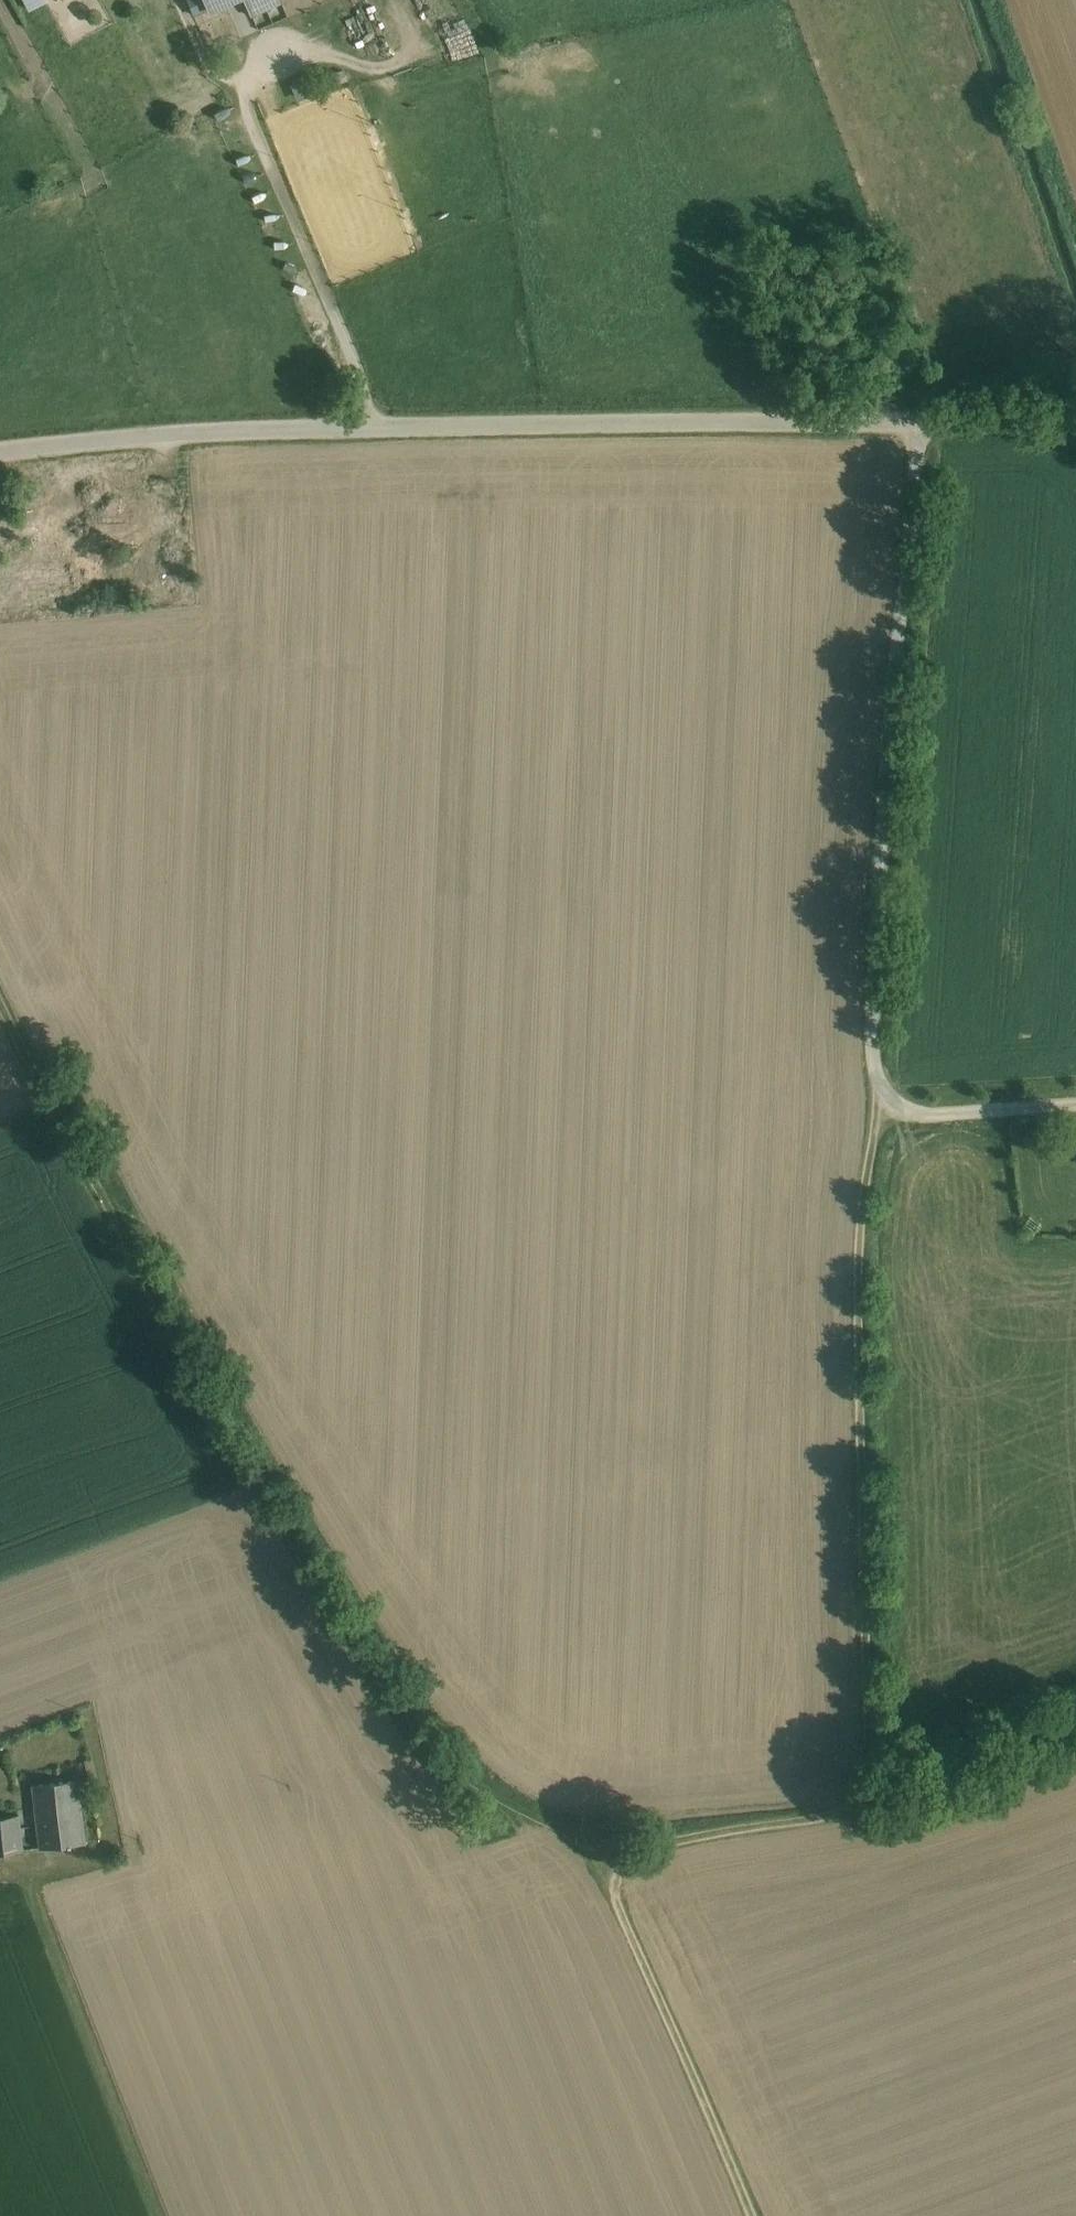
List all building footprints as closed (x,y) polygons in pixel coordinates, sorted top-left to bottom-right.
[(50,0),(26,0),(31,9),(50,0)] [(189,2),(195,15),(209,9),(205,0),(194,0),(189,2)] [(209,9),(210,11),(234,0),(205,0),(209,9)] [(444,36),(453,59),(474,50),(465,27),(444,36)] [(298,85),(302,99),(321,92),(316,79),(298,85)] [(79,1780),(34,1786),(41,1849),(86,1843),(79,1780)] [(27,1848),(25,1815),(0,1817),(0,1850),(27,1848)]
